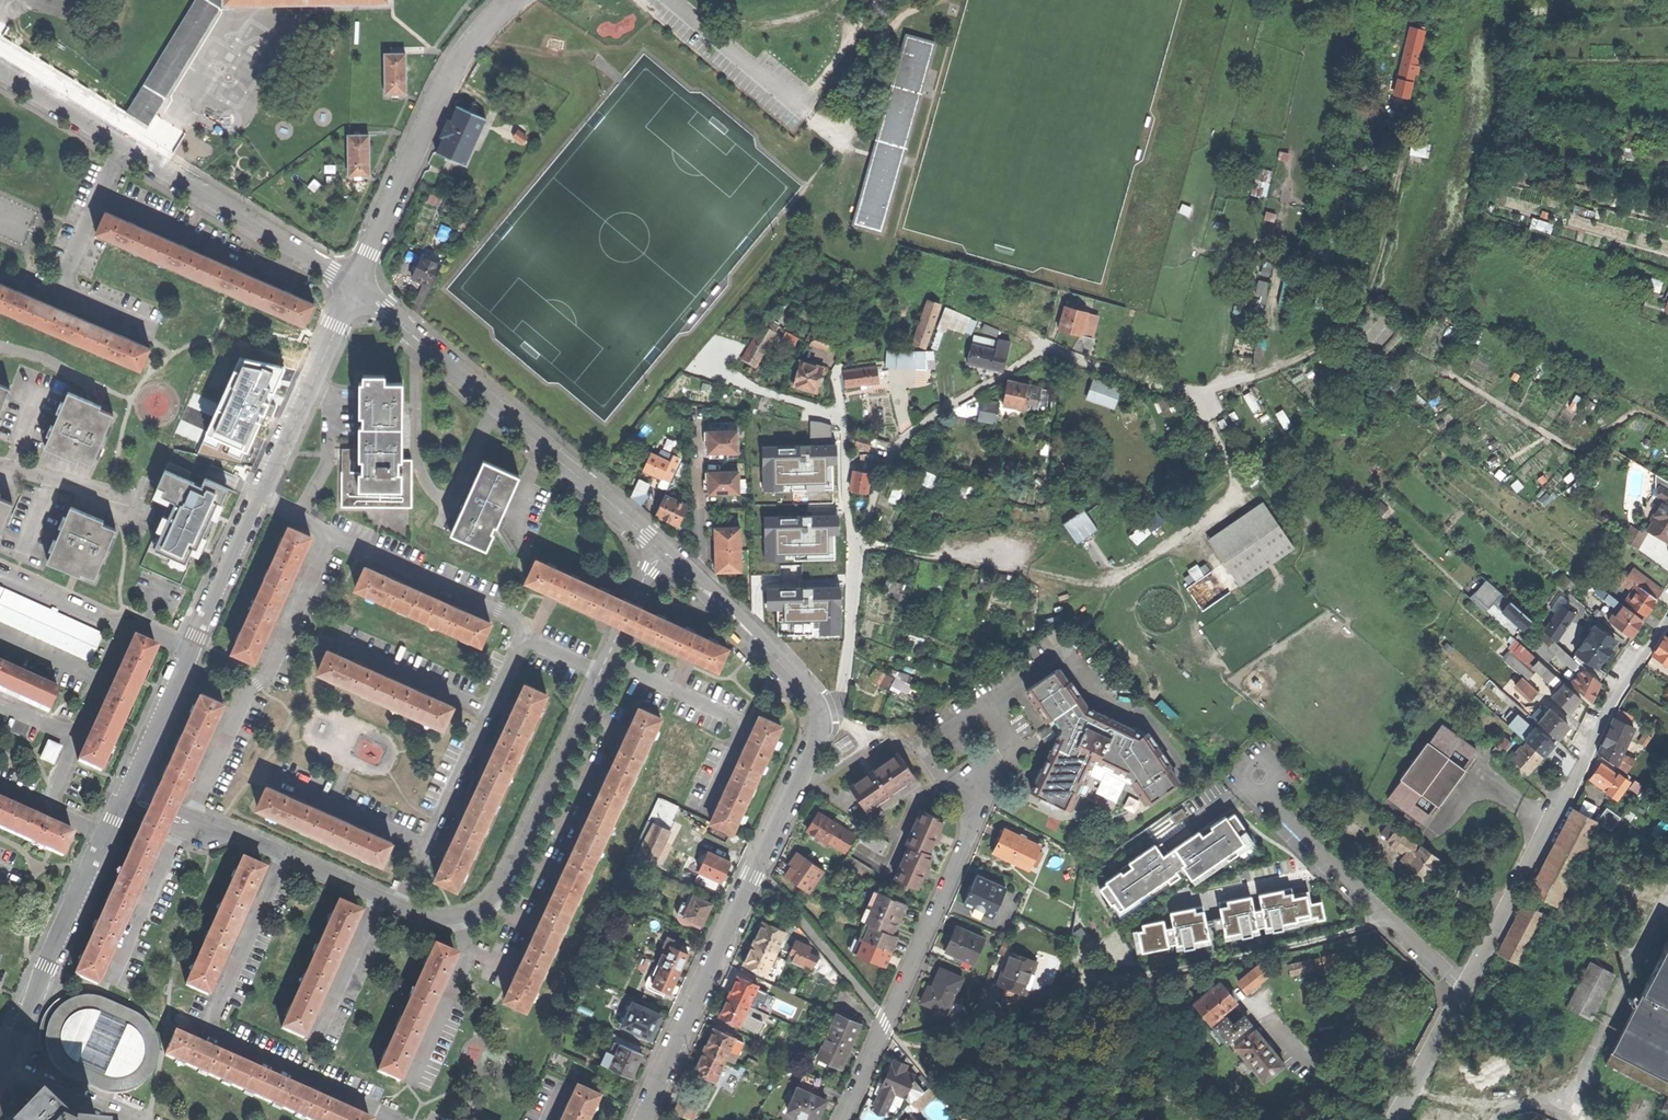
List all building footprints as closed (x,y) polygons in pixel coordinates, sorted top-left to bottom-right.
[(142,83),(163,95),(217,7),(233,7),(233,2),(326,0),(192,0),(142,83)] [(1411,27),(1406,47),(1394,94),(1407,97),(1411,80),(1413,73),(1415,74),(1417,66),(1415,65),(1418,51),(1423,30),(1424,27),(1419,26),(1418,29),(1411,27)] [(878,140),(904,148),(933,44),(907,37),(878,140)] [(393,91),(404,90),(403,50),(393,51),(383,51),(384,91),(393,91)] [(163,95),(142,83),(125,110),(146,123),(148,119),(163,95)] [(473,131),(476,133),(483,117),(455,104),(449,118),(446,117),(443,125),(439,133),(442,134),(435,150),(462,162),(470,146),(467,145),(473,131)] [(476,133),(473,131),(467,145),(470,146),(476,133)] [(356,172),(367,172),(367,132),(356,133),(346,133),(347,173),(356,172)] [(871,165),(897,172),(904,148),(878,140),(874,153),(871,165)] [(881,231),(897,172),(871,165),(854,224),(881,231)] [(146,253),(155,233),(133,223),(133,222),(129,220),(126,218),(125,219),(108,210),(98,233),(110,238),(146,253)] [(207,255),(185,245),(185,244),(181,242),(178,241),(178,242),(155,233),(146,253),(198,276),(207,255)] [(230,264),(229,265),(207,255),(198,276),(250,299),(259,278),(236,268),(237,267),(233,265),(230,264)] [(424,282),(416,302),(418,303),(414,310),(420,315),(424,305),(432,286),(442,265),(421,256),(412,277),(417,280),(424,282)] [(1265,262),(1256,301),(1266,303),(1275,265),(1265,262)] [(282,286),(281,288),(259,278),(250,299),(307,325),(315,302),(296,294),(289,291),(289,290),(286,288),(282,286)] [(43,301),(20,291),(21,290),(17,289),(14,287),(14,288),(0,282),(0,308),(33,323),(43,301)] [(33,323),(85,345),(94,324),(73,314),(73,313),(69,312),(66,310),(66,311),(43,301),(33,323)] [(913,344),(924,348),(939,305),(928,301),(913,344)] [(1065,307),(1059,329),(1069,332),(1091,338),(1098,316),(1086,313),(1073,309),(1074,306),(1070,305),(1069,308),(1065,307)] [(974,335),(979,316),(947,306),(941,325),(974,335)] [(839,319),(825,314),(810,343),(830,349),(839,319)] [(777,326),(766,320),(743,358),(749,362),(756,366),(770,343),(776,333),(774,332),(777,326)] [(1191,345),(1196,326),(1182,323),(1178,341),(1191,345)] [(118,334),(94,324),(85,345),(143,370),(152,349),(124,337),(125,336),(121,334),(118,333),(118,334)] [(784,336),(795,343),(799,337),(788,330),(784,336)] [(999,340),(998,343),(974,337),(967,363),(985,367),(1003,372),(1010,343),(999,340)] [(932,353),(886,352),(885,367),(894,367),(894,365),(912,365),(912,367),(934,367),(932,353)] [(226,353),(217,391),(231,394),(240,357),(226,353)] [(805,388),(816,391),(822,368),(800,362),(793,385),(805,388)] [(260,381),(256,391),(273,399),(275,400),(277,399),(278,398),(279,397),(279,394),(283,387),(280,386),(282,381),(284,376),(263,367),(257,380),(260,381)] [(844,372),(846,388),(863,386),(879,384),(877,368),(844,372)] [(338,487),(338,504),(407,504),(407,457),(394,457),(394,446),(398,446),(398,434),(395,434),(395,414),(399,414),(399,391),(396,391),(396,380),(382,379),(382,371),(360,371),(360,390),(357,390),(357,402),(360,402),(359,434),(356,434),(356,437),(356,441),(360,441),(360,445),(359,457),(359,469),(346,469),(338,469),(338,487)] [(1044,419),(1047,389),(1018,383),(1008,381),(1003,404),(1024,408),(1025,407),(1035,410),(1034,416),(1044,419)] [(1093,381),(1087,399),(1113,408),(1119,390),(1106,385),(1093,381)] [(13,388),(0,382),(0,420),(13,388)] [(1287,402),(1298,394),(1290,385),(1280,393),(1287,402)] [(1253,412),(1260,409),(1255,400),(1260,397),(1254,386),(1249,389),(1250,392),(1243,396),(1253,412)] [(70,391),(48,448),(80,461),(81,458),(95,464),(115,413),(102,407),(103,404),(94,400),(83,396),(70,391)] [(1277,410),(1290,432),(1308,421),(1295,400),(1277,410)] [(980,410),(998,412),(1000,404),(981,401),(980,410)] [(232,410),(252,415),(253,413),(255,408),(233,403),(232,410)] [(275,412),(255,408),(253,413),(271,421),(275,412)] [(997,421),(998,412),(980,410),(978,418),(997,421)] [(1229,415),(1232,421),(1237,418),(1234,412),(1229,415)] [(244,432),(262,440),(266,431),(271,421),(253,413),(252,415),(244,432)] [(722,453),(738,453),(737,430),(707,431),(707,454),(722,453)] [(871,442),(875,443),(876,440),(872,439),(859,435),(849,433),(850,446),(856,446),(869,450),(871,442)] [(767,443),(768,488),(837,487),(837,462),(844,462),(844,442),(767,443)] [(338,445),(338,469),(346,469),(347,457),(359,457),(360,445),(338,445)] [(682,459),(654,446),(643,470),(652,474),(662,478),(671,482),(681,460),(682,459)] [(177,449),(171,461),(194,471),(191,479),(205,485),(208,477),(217,457),(177,449)] [(884,461),(886,456),(881,454),(874,470),(880,472),(884,461)] [(482,457),(449,530),(485,546),(492,530),(490,529),(491,525),(493,522),(495,523),(518,473),(482,457)] [(687,506),(671,499),(677,485),(684,488),(687,482),(680,479),(687,463),(681,460),(671,482),(665,496),(655,515),(666,520),(678,526),(687,506)] [(194,471),(171,461),(156,491),(178,501),(156,548),(187,562),(202,531),(205,533),(217,507),(220,500),(224,502),(230,487),(208,477),(205,485),(191,479),(194,471)] [(722,494),(739,493),(738,470),(708,471),(708,494),(722,494)] [(858,491),(866,493),(870,474),(854,471),(851,490),(858,491)] [(1656,489),(1664,489),(1667,481),(1657,475),(1656,489)] [(631,497),(641,506),(645,499),(643,498),(644,494),(649,484),(639,480),(631,497)] [(1667,481),(1664,489),(1656,489),(1653,489),(1652,497),(1643,511),(1644,516),(1651,520),(1653,521),(1647,531),(1642,527),(1639,531),(1633,527),(1624,541),(1638,550),(1647,535),(1649,531),(1667,543),(1667,482),(1667,481)] [(1120,489),(1142,507),(1147,501),(1125,483),(1120,489)] [(178,501),(156,491),(152,500),(168,507),(141,566),(147,568),(182,584),(197,551),(205,533),(202,531),(187,562),(156,548),(178,501)] [(16,502),(1,496),(2,493),(0,492),(0,540),(16,502)] [(325,515),(330,509),(317,499),(312,504),(325,515)] [(1296,547),(1265,502),(1211,539),(1242,584),(1296,547)] [(71,510),(51,562),(68,569),(82,575),(84,571),(100,577),(119,528),(104,522),(106,518),(73,506),(71,510)] [(1079,541),(1100,530),(1089,510),(1068,521),(1079,541)] [(839,589),(839,578),(820,578),(820,563),(839,563),(839,549),(846,549),(846,531),(846,530),(844,521),(831,520),(830,540),(824,540),(823,530),(811,530),(811,539),(811,563),(811,590),(816,590),(816,603),(839,603),(839,595),(842,595),(842,592),(842,589),(839,589)] [(1139,542),(1156,530),(1150,521),(1132,534),(1139,542)] [(260,587),(280,596),(291,571),(293,572),(296,565),(299,559),(297,558),(308,533),(287,524),(260,587)] [(719,571),(741,570),(740,527),(715,527),(715,533),(716,560),(719,560),(719,562),(719,571)] [(779,593),(794,593),(793,554),(764,555),(764,593),(779,593)] [(578,602),(587,581),(534,557),(525,578),(544,587),(543,589),(548,591),(555,594),(556,592),(578,602)] [(417,612),(426,592),(402,581),(402,579),(395,576),(390,574),(389,575),(364,564),(355,585),(417,612)] [(1185,574),(1191,584),(1207,574),(1200,564),(1185,574)] [(1626,578),(1640,587),(1657,600),(1663,591),(1632,569),(1626,578)] [(1626,578),(1623,575),(1619,572),(1615,577),(1618,580),(1632,590),(1633,587),(1638,590),(1628,604),(1645,616),(1651,607),(1657,600),(1640,587),(1626,578)] [(1555,582),(1565,590),(1570,584),(1559,576),(1555,582)] [(578,602),(596,610),(595,613),(599,615),(605,617),(606,615),(615,596),(604,591),(605,589),(587,581),(578,602)] [(1611,605),(1620,612),(1611,623),(1631,637),(1637,628),(1643,621),(1623,607),(1615,600),(1607,594),(1590,581),(1583,590),(1600,603),(1601,601),(1610,608),(1611,605)] [(269,628),(271,622),(270,621),(280,596),(260,587),(233,649),(253,658),(264,633),(266,634),(269,628)] [(90,661),(103,632),(6,588),(0,604),(0,620),(90,661)] [(655,613),(605,589),(604,591),(615,596),(606,615),(633,628),(642,609),(654,615),(655,613)] [(1473,598),(1487,611),(1494,604),(1479,591),(1473,598)] [(452,601),(451,603),(426,592),(417,612),(479,640),(488,620),(464,609),(465,607),(458,604),(452,601)] [(1506,599),(1500,593),(1495,598),(1501,604),(1503,602),(1508,606),(1502,612),(1522,630),(1527,625),(1530,621),(1510,603),(1506,599)] [(1548,638),(1554,643),(1572,615),(1562,608),(1545,633),(1548,638)] [(663,641),(673,621),(655,613),(654,615),(642,609),(633,628),(632,630),(637,632),(642,635),(643,632),(663,641)] [(687,655),(695,659),(696,656),(716,665),(725,645),(673,621),(663,641),(683,650),(682,653),(687,655)] [(1615,641),(1594,627),(1576,654),(1577,655),(1574,661),(1578,664),(1584,669),(1599,682),(1605,672),(1597,667),(1606,654),(1615,641)] [(116,679),(141,691),(159,649),(160,647),(136,636),(126,657),(116,679)] [(1665,636),(1659,643),(1652,654),(1667,664),(1667,638),(1665,636)] [(1578,664),(1574,661),(1560,648),(1554,643),(1548,638),(1535,652),(1547,662),(1556,652),(1574,668),(1578,664)] [(1569,713),(1575,706),(1581,700),(1564,684),(1556,677),(1543,665),(1538,661),(1527,651),(1521,645),(1516,641),(1510,649),(1514,652),(1520,658),(1532,669),(1531,669),(1535,673),(1537,671),(1550,683),(1558,690),(1552,697),(1569,713)] [(380,696),(389,675),(363,664),(364,662),(358,660),(352,657),(351,659),(327,648),(317,669),(380,696)] [(1504,662),(1522,678),(1527,682),(1533,675),(1511,655),(1504,662)] [(47,710),(58,687),(3,663),(0,670),(0,689),(47,710)] [(889,688),(896,676),(878,667),(872,678),(889,688)] [(1056,669),(1025,690),(1051,729),(1056,737),(1053,746),(1031,792),(1041,797),(1039,800),(1057,808),(1059,805),(1068,809),(1085,773),(1100,780),(1104,772),(1130,785),(1131,784),(1135,784),(1137,788),(1135,789),(1145,803),(1176,782),(1166,768),(1168,763),(1161,760),(1160,759),(1162,755),(1155,752),(1154,751),(1156,746),(1149,744),(1149,742),(1151,738),(1143,734),(1141,736),(1114,723),(1091,712),(1090,716),(1087,715),(1076,699),(1078,694),(1072,692),(1071,691),(1072,686),(1066,684),(1056,669)] [(1570,683),(1591,702),(1596,692),(1600,683),(1599,682),(1584,669),(1570,683)] [(380,696),(442,724),(451,703),(426,692),(426,690),(420,687),(413,684),(413,686),(389,675),(380,696)] [(894,689),(912,692),(914,681),(896,677),(894,689)] [(1515,686),(1531,700),(1538,692),(1527,682),(1522,678),(1515,686)] [(126,725),(141,691),(116,679),(107,697),(99,718),(123,730),(126,725)] [(501,731),(522,740),(544,691),(524,682),(516,700),(513,699),(510,705),(507,712),(509,713),(501,731)] [(173,754),(194,763),(205,738),(207,739),(213,725),(211,725),(222,700),(201,691),(187,724),(173,754)] [(1506,707),(1519,719),(1525,712),(1512,700),(1506,707)] [(1557,741),(1563,733),(1569,727),(1549,710),(1550,709),(1542,702),(1538,708),(1539,709),(1533,715),(1531,718),(1557,741)] [(615,753),(635,763),(658,713),(638,704),(629,724),(626,722),(624,728),(621,735),(623,736),(615,753)] [(1617,710),(1613,718),(1628,725),(1632,716),(1617,710)] [(723,789),(710,818),(730,827),(744,798),(768,745),(778,723),(758,714),(745,742),(743,741),(740,748),(741,749),(727,781),(725,780),(721,789),(723,789)] [(123,730),(99,718),(88,740),(79,759),(104,771),(123,730)] [(1628,725),(1613,718),(1605,736),(1597,754),(1616,766),(1621,753),(1633,727),(1628,725)] [(1387,799),(1421,824),(1435,805),(1437,806),(1463,771),(1461,770),(1476,750),(1442,725),(1428,744),(1426,743),(1400,779),(1401,780),(1387,799)] [(1520,736),(1543,756),(1547,751),(1553,744),(1535,728),(1530,733),(1526,729),(1520,736)] [(486,757),(489,758),(479,779),(499,789),(522,740),(501,731),(494,745),(492,744),(489,750),(486,757)] [(1632,749),(1639,754),(1651,736),(1644,731),(1632,749)] [(1492,737),(1484,745),(1492,751),(1499,758),(1511,743),(1504,737),(1499,743),(1492,737)] [(44,756),(56,762),(63,745),(51,739),(44,756)] [(1541,758),(1526,744),(1523,742),(1509,758),(1512,760),(1516,764),(1512,768),(1523,779),(1527,774),(1534,766),(1541,758)] [(614,811),(635,763),(615,753),(608,769),(606,768),(603,774),(600,780),(602,781),(593,802),(614,811)] [(867,775),(849,787),(864,809),(866,812),(883,800),(880,797),(895,786),(898,789),(915,778),(912,774),(897,753),(873,770),(872,769),(868,771),(866,773),(867,775)] [(1621,753),(1616,766),(1626,773),(1634,759),(1621,753)] [(166,770),(168,772),(162,785),(181,793),(183,788),(185,789),(188,784),(185,783),(194,763),(173,754),(166,770)] [(1590,779),(1606,791),(1617,776),(1600,764),(1595,771),(1590,779)] [(168,772),(166,770),(163,776),(134,840),(137,842),(143,830),(161,838),(166,826),(181,793),(162,785),(168,772)] [(1617,776),(1606,791),(1606,792),(1616,799),(1628,782),(1618,774),(1617,776)] [(457,827),(477,836),(499,789),(479,779),(470,797),(468,796),(465,803),(462,809),(465,810),(457,827)] [(319,832),(328,812),(304,801),(304,799),(297,796),(291,793),(291,795),(266,784),(257,805),(319,832)] [(628,857),(651,868),(661,847),(664,849),(667,843),(663,841),(673,819),(670,818),(676,803),(656,794),(628,857)] [(24,810),(0,800),(0,826),(14,832),(24,810)] [(578,833),(570,851),(591,860),(614,811),(593,802),(584,821),(582,820),(579,826),(576,832),(578,833)] [(62,854),(72,831),(48,821),(24,810),(14,832),(62,854)] [(1530,891),(1554,904),(1597,822),(1573,810),(1530,891)] [(390,839),(365,828),(366,827),(360,824),(354,821),(353,823),(328,812),(319,832),(381,860),(390,839)] [(940,833),(938,832),(943,820),(924,812),(910,845),(913,847),(898,880),(896,887),(907,892),(910,885),(917,888),(922,876),(925,877),(926,874),(928,870),(926,869),(932,854),(929,853),(934,839),(937,840),(938,837),(940,833)] [(855,836),(818,814),(812,823),(807,831),(844,854),(855,836)] [(1103,886),(1098,890),(1108,905),(1112,902),(1118,911),(1166,877),(1169,882),(1176,877),(1173,872),(1180,867),(1190,880),(1242,843),(1237,837),(1245,831),(1233,815),(1226,820),(1224,817),(1207,828),(1209,831),(1200,837),(1197,832),(1162,856),(1153,844),(1125,864),(1129,869),(1120,875),(1118,872),(1102,883),(1103,886)] [(1388,825),(1381,835),(1389,840),(1389,846),(1395,850),(1405,857),(1401,862),(1408,866),(1425,878),(1431,869),(1437,860),(1421,848),(1405,837),(1388,825)] [(434,875),(455,884),(477,836),(457,827),(450,842),(448,841),(444,848),(442,854),(444,855),(434,875)] [(857,841),(882,856),(889,843),(865,828),(857,841)] [(126,858),(147,868),(156,848),(159,850),(163,839),(161,838),(143,830),(137,842),(134,840),(133,843),(126,858)] [(999,841),(993,853),(1004,858),(1004,857),(1027,868),(1027,869),(1028,870),(1039,847),(1004,830),(999,841)] [(719,878),(724,868),(728,858),(706,848),(705,849),(700,847),(694,860),(699,862),(697,868),(692,879),(714,889),(719,878)] [(570,908),(591,860),(570,851),(563,866),(561,865),(558,871),(556,877),(558,878),(549,899),(570,908)] [(841,868),(865,883),(873,871),(848,855),(841,868)] [(785,876),(808,892),(822,873),(799,857),(785,876)] [(147,868),(126,858),(115,883),(103,911),(124,920),(133,900),(135,901),(141,889),(139,888),(147,868)] [(214,920),(235,929),(246,904),(248,905),(250,898),(253,893),(252,892),(262,868),(241,858),(214,920)] [(963,905),(992,918),(1005,888),(976,875),(970,889),(963,905)] [(1218,917),(1210,919),(1214,937),(1239,932),(1241,939),(1251,937),(1249,930),(1271,925),(1272,932),(1281,930),(1279,924),(1295,921),(1295,918),(1313,914),(1315,921),(1323,919),(1320,904),(1307,907),(1305,897),(1293,899),(1292,893),(1284,895),(1282,889),(1255,895),(1258,909),(1254,910),(1251,895),(1223,901),(1224,906),(1216,907),(1218,917)] [(682,913),(700,921),(704,911),(709,901),(688,891),(683,902),(686,904),(682,913)] [(907,905),(874,891),(868,905),(900,920),(903,913),(907,905)] [(532,929),(534,930),(527,947),(548,956),(570,908),(549,899),(540,918),(538,917),(535,923),(532,929)] [(310,964),(330,973),(341,948),(344,949),(347,942),(349,936),(347,935),(358,911),(337,902),(310,964)] [(1498,952),(1519,963),(1545,914),(1524,903),(1498,952)] [(897,927),(900,920),(868,905),(861,921),(866,923),(893,936),(897,927)] [(1136,933),(1140,953),(1180,945),(1182,952),(1193,949),(1191,941),(1208,938),(1202,913),(1194,914),(1192,909),(1169,914),(1172,929),(1163,930),(1161,921),(1141,926),(1142,932),(1136,933)] [(124,920),(103,911),(89,942),(76,973),(96,981),(107,957),(110,958),(115,945),(113,944),(124,920)] [(1545,933),(1553,937),(1560,922),(1553,918),(1545,933)] [(207,992),(218,967),(220,967),(223,961),(225,955),(224,954),(235,929),(214,920),(186,983),(207,992)] [(783,935),(785,933),(763,922),(758,933),(752,944),(775,955),(782,939),(784,940),(786,937),(783,935)] [(859,938),(892,953),(895,945),(898,938),(893,936),(866,923),(859,938)] [(945,951),(972,963),(983,939),(956,927),(951,938),(945,951)] [(1564,943),(1569,947),(1577,937),(1572,933),(1564,943)] [(892,953),(859,938),(853,954),(885,968),(888,960),(892,953)] [(1606,1063),(1667,1095),(1667,939),(1606,1063)] [(791,962),(814,972),(820,959),(808,953),(810,948),(795,941),(790,952),(795,954),(791,962)] [(657,961),(678,971),(683,961),(687,951),(670,943),(666,952),(662,950),(657,961)] [(1564,953),(1569,947),(1564,943),(1559,949),(1564,953)] [(405,1007),(426,1016),(437,991),(439,991),(442,985),(445,979),(443,978),(454,954),(433,944),(405,1007)] [(770,964),(775,955),(752,944),(748,954),(743,965),(766,975),(766,974),(770,964)] [(548,956),(527,947),(520,963),(517,962),(514,968),(512,974),(514,975),(505,995),(526,1005),(548,956)] [(1562,956),(1564,953),(1559,949),(1554,955),(1559,959),(1562,956)] [(1384,951),(1380,955),(1366,968),(1372,975),(1386,962),(1391,958),(1384,951)] [(1038,963),(1010,952),(997,985),(1012,991),(1025,996),(1038,963)] [(1335,955),(1322,958),(1324,965),(1326,973),(1338,969),(1336,961),(1335,955)] [(1289,966),(1291,975),(1311,970),(1311,969),(1320,966),(1318,959),(1309,962),(1309,961),(1289,966)] [(652,983),(670,990),(674,980),(678,971),(657,961),(652,971),(656,973),(652,983)] [(1267,974),(1259,964),(1256,961),(1249,963),(1234,976),(1238,981),(1237,982),(1246,992),(1247,991),(1249,993),(1260,985),(1258,982),(1267,974)] [(1589,962),(1566,1006),(1591,1019),(1614,975),(1589,962)] [(303,1035),(314,1010),(316,1011),(319,1004),(322,998),(320,997),(330,973),(310,964),(282,1026),(303,1035)] [(776,967),(770,964),(766,974),(771,977),(776,967)] [(921,1003),(946,1014),(961,978),(939,969),(931,988),(928,986),(924,995),(921,1003)] [(729,997),(749,1006),(758,986),(738,977),(734,986),(729,997)] [(1149,995),(1159,993),(1157,987),(1156,981),(1147,983),(1149,995)] [(1230,1040),(1235,1046),(1234,1047),(1245,1060),(1238,1066),(1244,1073),(1251,1068),(1263,1081),(1275,1072),(1283,1065),(1254,1030),(1253,1031),(1248,1025),(1249,1024),(1243,1017),(1232,1026),(1225,1018),(1223,1019),(1220,1014),(1235,1002),(1227,993),(1230,991),(1225,985),(1223,988),(1219,984),(1195,1004),(1210,1022),(1211,1021),(1215,1026),(1213,1027),(1227,1043),(1230,1040)] [(1093,1008),(1132,1000),(1131,993),(1092,1002),(1093,1008)] [(54,1063),(64,1072),(90,1085),(105,1091),(117,1092),(126,1090),(134,1088),(146,1079),(157,1064),(156,1050),(154,1032),(146,1019),(131,1009),(103,997),(87,995),(70,998),(60,1006),(53,1014),(49,1022),(46,1029),(45,1036),(45,1044),(49,1054),(54,1063)] [(746,1012),(749,1006),(729,997),(725,1006),(720,1017),(740,1026),(746,1012)] [(639,1029),(650,1034),(654,1024),(659,1013),(633,1001),(624,1022),(632,1026),(631,1029),(638,1032),(639,1029)] [(1008,1004),(1009,1010),(1022,1008),(1021,1001),(1008,1004)] [(761,1011),(749,1006),(746,1012),(758,1017),(761,1011)] [(414,1047),(416,1041),(415,1041),(426,1016),(405,1007),(378,1069),(399,1078),(410,1053),(411,1053),(414,1047)] [(758,1017),(754,1024),(760,1027),(764,1020),(770,1022),(773,1017),(761,1011),(758,1017)] [(828,1062),(840,1067),(850,1045),(858,1025),(836,1016),(827,1037),(823,1036),(812,1062),(825,1068),(828,1062)] [(704,1050),(725,1060),(728,1062),(733,1064),(735,1061),(729,1059),(732,1053),(737,1056),(743,1043),(735,1040),(713,1030),(708,1041),(704,1050)] [(214,1075),(224,1054),(207,1047),(209,1044),(202,1041),(196,1038),(195,1041),(175,1032),(165,1053),(214,1075)] [(600,1070),(618,1078),(622,1070),(631,1074),(636,1063),(641,1052),(638,1050),(641,1043),(619,1033),(616,1040),(615,1041),(610,1038),(605,1048),(609,1050),(600,1070)] [(725,1060),(704,1050),(700,1060),(694,1071),(715,1081),(725,1060)] [(253,1067),(254,1065),(247,1061),(241,1059),(240,1061),(224,1054),(214,1075),(263,1096),(272,1075),(253,1067)] [(746,1070),(752,1073),(757,1064),(750,1061),(746,1070)] [(915,1074),(904,1070),(906,1067),(894,1062),(884,1083),(874,1105),(886,1111),(894,1093),(905,1098),(909,1104),(925,1092),(930,1087),(921,1076),(915,1080),(914,1078),(915,1074)] [(825,1100),(813,1095),(819,1081),(803,1074),(797,1088),(787,1111),(807,1119),(817,1119),(820,1111),(825,1100)] [(321,1097),(305,1090),(305,1088),(299,1085),(294,1082),(293,1084),(272,1075),(263,1096),(312,1118),(321,1097)] [(591,1112),(601,1092),(580,1082),(573,1097),(571,1096),(564,1110),(567,1111),(562,1119),(587,1119),(591,1112)] [(930,1087),(925,1092),(909,1104),(908,1105),(915,1113),(936,1095),(930,1087)] [(350,1110),(351,1108),(344,1105),(338,1102),(337,1104),(321,1097),(312,1118),(317,1119),(369,1119),(370,1119),(350,1110)] [(682,1097),(677,1107),(675,1113),(682,1116),(684,1110),(690,1112),(687,1118),(691,1119),(693,1119),(696,1115),(700,1105),(682,1097)] [(39,1103),(22,1119),(57,1119),(39,1103)]
